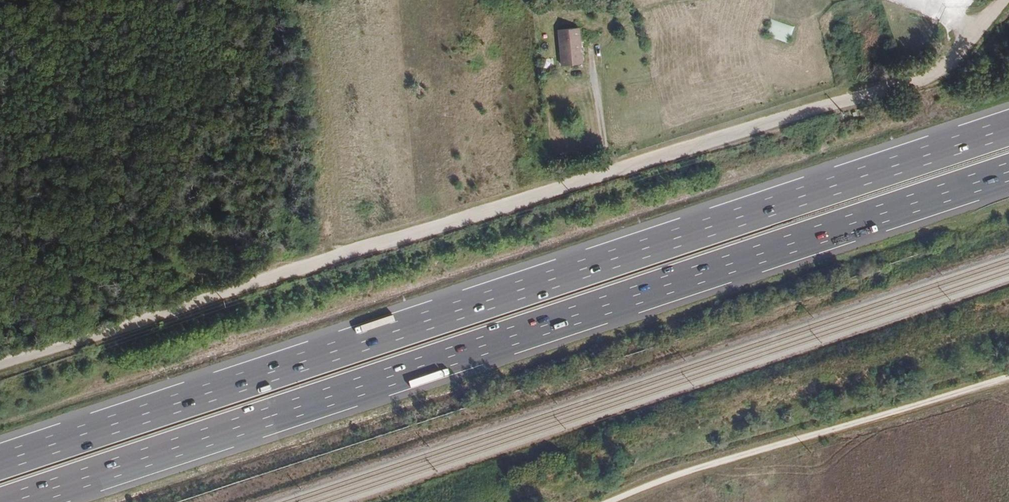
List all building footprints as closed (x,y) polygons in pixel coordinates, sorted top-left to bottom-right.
[(796,26),(771,18),(765,36),(790,44),(796,26)] [(584,66),(580,31),(560,34),(563,68),(584,66)]
